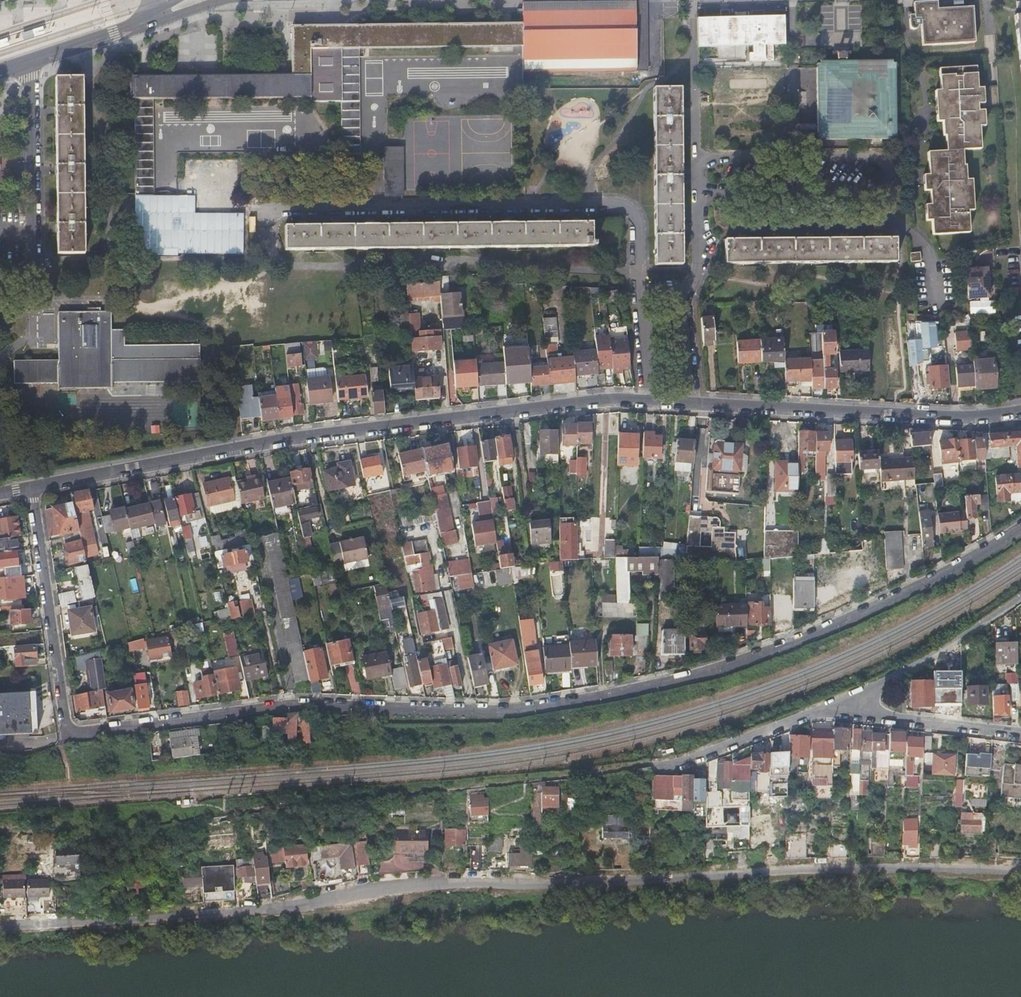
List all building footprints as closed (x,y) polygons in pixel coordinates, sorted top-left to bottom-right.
[(909,18),(909,25),(910,27),(911,28),(912,29),(914,29),(915,29),(916,28),(917,28),(918,26),(918,25),(918,19),(921,19),(922,45),(975,42),(973,7),(975,7),(974,0),(950,0),(943,0),(913,2),(914,11),(914,18),(909,18)] [(523,39),(523,46),(524,70),(647,69),(646,1),(522,1),(523,24),(523,35),(523,39)] [(730,16),(721,17),(698,17),(698,46),(753,45),(754,53),(750,53),(750,61),(763,61),(763,60),(770,60),(769,45),(786,44),(785,15),(730,16)] [(135,194),(152,194),(152,97),(310,96),(310,101),(340,101),(340,153),(359,153),(358,47),(523,46),(523,39),(523,35),(523,24),(293,25),(294,74),(129,75),(129,97),(134,97),(135,194)] [(820,64),(817,63),(818,136),(821,136),(821,138),(893,137),(893,136),(895,136),(895,63),(892,63),(892,60),(820,60),(820,64)] [(117,63),(108,63),(108,74),(117,74),(117,63)] [(1000,109),(998,85),(988,86),(988,87),(978,87),(977,66),(939,68),(941,90),(935,91),(937,121),(942,121),(943,136),(945,136),(946,151),(929,152),(930,174),(924,175),(925,191),(931,190),(932,205),(926,205),(928,221),(933,221),(934,235),(971,232),(969,211),(975,210),(972,180),(967,180),(966,166),(965,166),(963,150),(982,148),(980,126),(986,125),(985,110),(1000,109)] [(82,77),(55,78),(56,254),(84,253),(82,77)] [(681,86),(654,87),(655,264),(682,264),(681,86)] [(402,147),(384,147),(385,196),(403,195),(402,147)] [(152,194),(135,194),(135,256),(179,255),(178,194),(152,194)] [(298,224),(283,225),(284,248),(592,245),(592,244),(595,244),(595,245),(618,245),(618,221),(573,221),(573,220),(566,220),(566,221),(539,222),(539,220),(533,220),(533,222),(505,222),(505,220),(499,221),(499,222),(471,222),(471,221),(466,221),(466,223),(438,223),(438,221),(432,221),(432,223),(405,223),(405,222),(398,222),(399,223),(371,224),(371,222),(365,222),(365,224),(338,224),(338,223),(332,223),(332,224),(304,224),(304,223),(298,223),(298,224)] [(740,240),(725,240),(726,264),(897,262),(897,239),(882,239),(882,237),(876,237),(876,239),(848,239),(848,238),(842,238),(842,239),(814,240),(814,238),(808,238),(808,240),(781,240),(781,238),(774,238),(774,240),(746,240),(746,239),(740,239),(740,240)] [(920,252),(911,253),(912,262),(921,261),(920,252)] [(965,270),(967,297),(989,295),(987,268),(965,270)] [(450,295),(448,275),(439,276),(439,281),(440,294),(442,323),(461,321),(459,294),(450,295)] [(440,294),(439,281),(406,283),(407,297),(440,294)] [(57,360),(13,360),(13,382),(200,381),(199,358),(199,343),(196,343),(196,333),(177,334),(177,343),(158,344),(158,334),(139,334),(139,344),(124,344),(123,328),(110,328),(110,311),(99,311),(99,306),(91,306),(91,311),(56,311),(57,360)] [(408,316),(408,308),(399,309),(401,329),(409,329),(409,327),(408,316)] [(409,327),(409,329),(410,334),(410,339),(411,339),(412,350),(441,347),(439,329),(432,329),(433,337),(423,337),(423,335),(421,335),(419,315),(408,316),(409,327)] [(715,340),(713,316),(701,317),(703,340),(704,340),(704,344),(714,343),(713,340),(715,340)] [(556,317),(543,318),(545,344),(546,357),(547,366),(549,383),(575,381),(573,356),(557,358),(556,344),(558,344),(556,317)] [(821,333),(831,332),(831,324),(821,324),(821,333)] [(972,348),(970,330),(955,332),(956,349),(972,348)] [(822,342),(822,356),(823,366),(811,367),(811,380),(812,388),(824,388),(835,388),(834,369),(829,369),(829,356),(834,356),(833,332),(831,332),(821,333),(822,342)] [(811,342),(822,342),(821,333),(816,333),(810,333),(811,342)] [(598,368),(612,366),(610,340),(609,334),(595,335),(597,350),(598,368)] [(936,348),(944,347),(943,338),(935,338),(936,348)] [(619,370),(629,369),(627,339),(610,340),(612,366),(613,374),(619,373),(619,370)] [(784,366),(784,360),(783,339),(760,340),(761,362),(769,361),(769,364),(774,363),(774,367),(784,366)] [(318,358),(316,340),(302,341),(304,359),(318,358)] [(760,340),(737,342),(738,363),(745,362),(745,365),(752,365),(752,362),(761,362),(760,340)] [(301,364),(299,342),(284,343),(286,366),(301,364)] [(599,372),(598,368),(597,350),(585,351),(587,374),(599,372)] [(849,369),(863,368),(862,350),(839,351),(839,371),(849,370),(849,369)] [(587,374),(585,351),(573,353),(575,375),(587,374)] [(822,356),(810,356),(810,359),(811,367),(823,366),(822,356)] [(529,363),(529,358),(504,360),(505,362),(506,382),(506,383),(530,381),(529,367),(529,363)] [(811,367),(810,359),(797,360),(798,381),(811,380),(811,367)] [(975,384),(975,393),(986,392),(986,395),(997,394),(994,359),(973,361),(973,365),(974,372),(975,384)] [(798,381),(797,360),(784,360),(784,366),(785,382),(798,381)] [(506,382),(505,362),(476,364),(478,383),(485,382),(485,384),(506,382)] [(367,395),(365,375),(344,377),(343,363),(334,364),(338,401),(357,399),(357,396),(367,395)] [(413,378),(412,363),(388,365),(390,389),(414,387),(413,378)] [(384,411),(382,391),(376,391),(375,380),(378,380),(377,365),(369,366),(374,412),(384,411)] [(929,373),(926,374),(926,378),(927,378),(928,383),(930,383),(931,388),(948,386),(945,365),(929,368),(929,373)] [(957,386),(975,384),(974,372),(973,365),(955,366),(957,386)] [(531,385),(549,383),(547,366),(544,366),(529,367),(530,381),(531,385)] [(328,376),(306,379),(309,405),(320,403),(319,402),(331,400),(328,376)] [(413,378),(414,387),(415,399),(438,397),(436,376),(413,378)] [(298,383),(290,384),(294,413),(304,412),(303,403),(300,403),(298,383)] [(289,387),(275,388),(276,398),(278,417),(293,415),(289,387)] [(238,392),(240,416),(261,414),(259,400),(259,397),(250,398),(249,391),(238,392)] [(261,414),(262,419),(278,417),(276,398),(259,400),(261,414)] [(589,422),(576,422),(576,424),(576,442),(589,442),(589,422)] [(576,442),(576,424),(562,424),(562,444),(576,444),(576,442)] [(539,461),(557,461),(557,453),(556,430),(539,430),(539,461)] [(998,446),(1015,445),(1017,466),(1020,466),(1020,430),(988,433),(989,447),(998,446)] [(655,432),(644,431),(643,456),(661,457),(662,436),(654,436),(655,432)] [(815,431),(798,431),(798,450),(798,461),(798,465),(798,471),(805,471),(805,450),(815,450),(815,431)] [(827,431),(815,431),(815,450),(828,450),(827,431)] [(638,434),(618,433),(617,463),(636,464),(638,434)] [(929,433),(910,435),(911,447),(919,446),(920,453),(931,452),(929,433)] [(507,436),(493,438),(497,457),(510,455),(507,436)] [(690,462),(693,462),(695,440),(677,438),(675,460),(690,462)] [(982,438),(973,439),(975,458),(985,457),(983,448),(982,438)] [(957,440),(957,439),(939,441),(941,459),(959,457),(957,440)] [(973,439),(957,440),(959,457),(959,460),(975,458),(973,439)] [(490,440),(479,441),(483,461),(493,459),(490,440)] [(851,440),(834,440),(835,462),(835,474),(852,474),(851,440)] [(706,466),(705,491),(708,491),(738,493),(739,474),(741,474),(743,472),(744,471),(744,470),(745,456),(740,456),(741,444),(714,441),(712,467),(706,466)] [(447,444),(420,449),(424,469),(426,474),(452,469),(447,444)] [(459,466),(476,465),(474,445),(456,447),(459,466)] [(424,469),(420,449),(397,454),(401,474),(424,469)] [(857,451),(858,467),(880,467),(879,462),(878,451),(857,451)] [(358,458),(362,476),(382,472),(378,455),(358,458)] [(576,457),(576,473),(584,473),(584,457),(576,457)] [(879,462),(880,467),(881,480),(915,478),(913,457),(896,459),(896,461),(879,462)] [(690,469),(690,462),(675,460),(674,468),(690,469)] [(798,465),(798,461),(789,460),(775,460),(775,490),(798,490),(798,471),(798,465)] [(338,468),(324,471),(328,489),(353,484),(348,461),(337,463),(338,468)] [(288,473),(289,476),(291,485),(292,491),(313,487),(309,468),(288,473)] [(933,473),(934,482),(935,487),(943,485),(941,472),(933,473)] [(835,473),(826,473),(826,496),(835,496),(835,473)] [(1019,473),(995,475),(998,500),(1009,499),(1008,491),(1020,490),(1019,473)] [(236,481),(235,475),(228,477),(233,499),(209,505),(210,510),(214,513),(242,506),(241,503),(236,481)] [(259,476),(236,481),(241,503),(264,497),(259,476)] [(289,476),(266,481),(272,506),(294,501),(292,491),(291,485),(289,476)] [(433,506),(434,511),(447,508),(443,492),(435,494),(434,487),(431,487),(429,476),(426,477),(433,506)] [(233,499),(228,477),(203,483),(208,505),(209,505),(233,499)] [(159,490),(157,480),(151,482),(153,492),(159,490)] [(174,497),(171,483),(164,485),(167,498),(163,499),(169,525),(168,526),(172,544),(178,543),(174,530),(181,528),(178,514),(176,506),(174,497)] [(93,507),(88,488),(69,492),(72,502),(74,512),(78,528),(79,531),(81,539),(82,544),(94,540),(87,508),(93,507)] [(393,488),(389,489),(393,507),(402,505),(398,488),(393,489),(393,488)] [(205,517),(198,491),(174,497),(176,506),(178,514),(194,511),(196,519),(205,517)] [(980,503),(980,509),(989,508),(988,493),(979,494),(980,503)] [(966,512),(967,518),(976,517),(974,504),(980,503),(979,494),(964,495),(966,512)] [(294,501),(296,509),(316,504),(315,496),(294,501)] [(497,496),(489,497),(491,509),(499,508),(497,496)] [(503,499),(505,510),(514,509),(512,498),(503,499)] [(159,500),(149,502),(154,522),(154,524),(155,525),(164,523),(159,500)] [(74,512),(72,502),(53,506),(56,523),(59,534),(78,528),(74,512)] [(149,502),(125,508),(129,526),(130,528),(132,537),(140,535),(138,526),(154,522),(149,502)] [(125,508),(125,506),(121,505),(115,506),(116,508),(109,510),(109,513),(101,515),(105,532),(129,526),(125,508)] [(53,506),(40,509),(43,526),(56,523),(53,506)] [(433,506),(403,511),(399,512),(402,524),(436,518),(433,506)] [(297,512),(307,560),(313,559),(309,536),(311,535),(308,522),(305,522),(305,519),(317,516),(315,508),(297,512)] [(452,529),(447,508),(434,511),(436,518),(439,532),(452,529)] [(919,511),(923,547),(933,546),(929,510),(919,511)] [(938,514),(940,533),(961,531),(960,530),(968,529),(967,518),(966,512),(958,513),(958,512),(938,514)] [(496,541),(491,513),(483,514),(484,521),(479,521),(471,523),(474,545),(496,542),(496,541)] [(689,516),(688,525),(700,526),(700,521),(701,517),(689,516)] [(18,534),(16,517),(0,519),(0,537),(14,535),(18,534)] [(688,525),(685,560),(696,560),(708,561),(714,562),(732,561),(733,548),(735,546),(733,544),(734,533),(722,532),(722,529),(719,528),(719,523),(719,521),(717,519),(716,518),(714,518),(708,517),(708,522),(700,521),(700,526),(688,525)] [(531,544),(541,543),(540,518),(528,520),(531,544)] [(540,518),(541,543),(551,542),(548,520),(540,520),(540,518)] [(559,521),(560,561),(562,561),(585,558),(584,550),(576,550),(575,537),(577,536),(579,535),(579,533),(578,531),(575,531),(575,524),(571,524),(571,521),(559,521)] [(454,529),(439,532),(442,545),(457,542),(454,529)] [(765,530),(764,557),(770,557),(793,555),(798,554),(797,530),(765,530)] [(85,559),(82,544),(81,539),(79,531),(62,535),(64,543),(68,563),(85,559)] [(250,542),(248,533),(241,535),(220,540),(219,536),(210,538),(214,552),(250,542)] [(884,535),(884,538),(887,572),(901,571),(899,534),(884,535)] [(16,549),(14,535),(0,537),(0,551),(16,549)] [(362,537),(328,544),(333,565),(367,558),(362,537)] [(604,538),(604,557),(614,557),(615,538),(604,538)] [(425,539),(401,543),(406,565),(414,564),(419,591),(440,587),(437,572),(433,573),(433,572),(432,572),(425,539)] [(862,539),(862,549),(865,548),(866,548),(866,549),(871,548),(871,539),(862,539)] [(137,558),(133,540),(125,541),(130,560),(137,558)] [(496,542),(498,555),(512,553),(511,545),(504,546),(503,540),(496,541),(496,542)] [(662,548),(653,547),(652,555),(677,558),(679,544),(663,542),(662,548)] [(849,550),(850,606),(855,604),(855,590),(852,590),(852,588),(865,588),(865,548),(862,549),(849,550)] [(246,550),(221,555),(223,566),(248,560),(246,550)] [(498,555),(500,568),(511,567),(514,566),(512,553),(498,555)] [(793,555),(770,557),(770,567),(793,565),(793,556),(793,555)] [(642,573),(657,573),(658,557),(638,557),(615,557),(617,602),(628,602),(628,570),(642,570),(642,573)] [(674,599),(674,559),(662,557),(658,557),(657,573),(657,599),(674,599)] [(469,558),(446,562),(449,576),(471,572),(469,558)] [(549,562),(549,572),(561,571),(561,562),(549,562)] [(94,596),(87,564),(74,566),(82,599),(94,596)] [(500,568),(496,569),(498,584),(513,582),(511,567),(500,568)] [(72,571),(58,574),(59,582),(74,579),(72,571)] [(325,573),(312,577),(315,586),(328,581),(325,573)] [(0,577),(0,598),(20,596),(18,575),(0,577)] [(814,581),(793,581),(793,605),(814,605),(814,587),(814,581)] [(385,583),(373,586),(378,609),(390,606),(388,593),(385,583)] [(814,587),(814,605),(819,605),(830,605),(830,587),(818,587),(814,587)] [(72,589),(61,591),(63,602),(75,600),(72,589)] [(430,610),(417,613),(421,633),(447,627),(439,591),(427,593),(430,610)] [(250,597),(226,605),(231,620),(255,613),(250,597)] [(721,598),(715,598),(716,624),(747,624),(746,604),(721,604),(721,598)] [(790,598),(771,598),(772,623),(788,623),(788,617),(790,617),(790,598)] [(79,608),(70,609),(73,634),(94,631),(91,606),(94,606),(93,599),(78,601),(79,608)] [(770,624),(770,607),(762,607),(761,601),(749,601),(749,624),(770,624)] [(628,602),(617,602),(602,602),(602,616),(636,616),(636,602),(628,602)] [(28,608),(8,610),(9,624),(29,623),(28,608)] [(227,608),(213,612),(216,620),(229,616),(227,608)] [(523,614),(518,615),(529,684),(542,682),(538,658),(531,659),(531,656),(535,655),(532,635),(533,635),(531,625),(529,625),(528,619),(523,619),(523,614)] [(690,633),(705,633),(705,618),(691,618),(690,633)] [(685,654),(685,629),(660,629),(661,654),(685,654)] [(0,633),(0,641),(30,638),(29,630),(0,633)] [(705,642),(705,633),(690,633),(690,648),(693,648),(700,648),(702,648),(702,642),(705,642)] [(611,642),(608,643),(608,655),(631,655),(631,635),(611,635),(611,642)] [(648,647),(648,635),(640,635),(640,647),(648,647)] [(239,656),(234,636),(224,638),(229,658),(239,656)] [(167,637),(146,641),(149,659),(170,655),(167,637)] [(452,637),(442,639),(443,644),(444,650),(454,647),(452,637)] [(325,644),(329,664),(353,659),(349,639),(325,644)] [(512,640),(487,644),(492,669),(517,664),(512,640)] [(571,667),(597,665),(596,640),(569,641),(569,645),(571,667)] [(1017,663),(1016,643),(995,644),(995,651),(999,651),(999,663),(1017,663)] [(17,666),(39,664),(38,655),(37,644),(15,646),(17,666)] [(444,650),(443,644),(436,645),(437,653),(444,651),(444,650)] [(542,647),(545,671),(571,669),(571,667),(569,645),(542,647)] [(310,679),(310,680),(327,676),(321,648),(304,651),(310,679)] [(105,688),(99,650),(76,656),(77,668),(88,667),(91,690),(102,688),(105,688)] [(239,656),(245,680),(268,675),(262,650),(239,656)] [(367,678),(392,673),(391,671),(391,669),(387,650),(363,655),(367,678)] [(422,683),(417,660),(415,654),(404,656),(410,685),(422,683)] [(482,654),(467,657),(473,684),(488,681),(482,654)] [(428,667),(426,658),(417,660),(422,683),(431,681),(428,667)] [(212,668),(211,659),(199,662),(203,681),(194,683),(197,698),(215,694),(210,668),(212,668)] [(448,661),(452,682),(459,681),(456,666),(455,660),(448,661)] [(446,663),(428,667),(431,681),(433,687),(443,684),(444,692),(445,694),(446,697),(455,697),(452,683),(450,683),(446,663)] [(213,671),(218,694),(240,689),(238,677),(236,666),(213,671)] [(392,673),(395,689),(407,686),(403,666),(391,669),(391,671),(392,673)] [(934,707),(934,680),(910,680),(910,707),(930,707),(934,707)] [(134,684),(137,708),(148,707),(145,682),(134,684)] [(998,683),(992,683),(993,696),(993,715),(1008,714),(1008,695),(999,696),(998,683)] [(1010,683),(1009,683),(1010,699),(1018,699),(1017,683),(1016,683),(1010,683)] [(986,686),(967,687),(968,704),(986,703),(986,686)] [(104,702),(102,688),(91,690),(73,694),(76,709),(99,706),(99,703),(104,702)] [(130,688),(106,692),(110,711),(133,706),(130,688)] [(178,707),(190,705),(188,690),(175,692),(178,707)] [(32,734),(31,692),(0,693),(0,735),(32,734)] [(287,732),(288,743),(295,742),(295,718),(297,718),(297,713),(286,713),(286,717),(286,732),(287,732)] [(286,732),(286,717),(273,718),(273,722),(273,733),(286,732)] [(308,718),(301,718),(301,732),(308,732),(308,731),(316,731),(316,718),(308,718)] [(273,733),(273,722),(270,722),(270,725),(263,725),(263,738),(273,737),(273,733)] [(812,748),(833,749),(833,729),(812,728),(812,748)] [(833,729),(833,749),(848,749),(848,729),(833,729)] [(853,749),(861,749),(861,729),(853,729),(853,749)] [(873,734),(873,732),(864,732),(863,750),(872,751),(872,749),(873,734)] [(905,733),(890,733),(890,734),(889,750),(889,751),(904,752),(905,733)] [(884,734),(873,734),(872,749),(883,749),(889,750),(890,734),(884,734)] [(809,736),(790,736),(789,756),(809,757),(809,736)] [(170,740),(172,757),(193,754),(191,737),(170,740)] [(193,754),(199,754),(197,737),(191,737),(193,754)] [(922,739),(907,738),(906,756),(905,787),(918,787),(918,776),(912,776),(913,762),(909,762),(910,756),(921,757),(922,739)] [(159,760),(158,741),(150,742),(151,760),(159,760)] [(872,749),(872,751),(872,760),(889,760),(889,758),(889,751),(889,750),(883,749),(872,749)] [(871,766),(871,752),(861,752),(862,766),(871,766)] [(768,754),(751,753),(750,756),(750,768),(754,769),(758,769),(758,771),(767,771),(768,754)] [(956,755),(924,753),(923,774),(954,776),(956,755)] [(991,777),(992,755),(968,754),(966,776),(991,777)] [(731,789),(731,798),(732,798),(732,797),(749,797),(750,768),(750,756),(732,763),(731,789)] [(889,758),(889,760),(888,774),(894,775),(903,775),(904,759),(889,758)] [(812,776),(832,776),(833,764),(832,764),(833,759),(829,759),(829,764),(813,763),(812,776)] [(722,788),(731,789),(732,763),(732,761),(721,761),(721,762),(719,762),(718,770),(717,770),(717,778),(719,778),(718,782),(722,782),(722,788)] [(651,765),(637,768),(639,775),(650,773),(652,772),(651,765)] [(1005,765),(1001,796),(1020,798),(1020,767),(1005,765)] [(652,801),(693,801),(694,780),(694,776),(653,776),(652,801)] [(962,805),(964,780),(957,779),(955,805),(962,805)] [(694,780),(693,801),(704,801),(704,780),(694,780)] [(544,787),(541,787),(541,792),(542,805),(542,811),(542,816),(556,816),(556,805),(558,805),(558,786),(544,787)] [(542,805),(541,792),(533,792),(533,811),(542,811),(542,805)] [(487,815),(487,799),(482,799),(482,794),(468,794),(468,814),(487,815)] [(984,832),(987,800),(984,800),(980,799),(980,802),(984,802),(983,804),(976,804),(976,805),(973,805),(973,809),(976,809),(975,813),(969,812),(969,808),(962,807),(961,819),(961,831),(964,831),(980,831),(984,832)] [(749,807),(706,808),(706,827),(749,826),(749,807)] [(626,815),(605,815),(605,826),(604,826),(604,837),(628,837),(628,826),(627,825),(627,815),(626,815)] [(904,845),(904,856),(919,856),(920,846),(916,846),(917,820),(903,820),(902,841),(909,841),(908,846),(904,845)] [(418,849),(418,828),(395,829),(396,850),(418,849)] [(426,828),(418,828),(418,849),(426,849),(426,828)] [(445,828),(445,845),(464,846),(464,829),(445,828)] [(487,830),(487,833),(487,836),(486,855),(493,855),(493,851),(499,851),(499,830),(487,830)] [(354,869),(355,877),(370,876),(367,831),(354,832),(354,841),(358,842),(359,867),(354,868),(354,869)] [(786,832),(785,857),(807,857),(806,832),(786,832)] [(532,864),(531,834),(519,833),(519,841),(515,841),(515,846),(520,846),(519,852),(508,852),(508,864),(532,864)] [(983,840),(982,857),(994,857),(996,842),(983,840)] [(78,841),(55,843),(56,860),(80,858),(78,841)] [(343,867),(354,866),(352,841),(320,844),(321,855),(342,852),(343,867)] [(868,850),(868,855),(885,856),(886,841),(872,841),(871,850),(868,850)] [(830,844),(830,857),(847,857),(847,844),(830,844)] [(305,845),(284,847),(285,856),(286,867),(306,865),(305,845)] [(269,885),(266,854),(264,854),(263,846),(252,846),(254,865),(255,874),(255,879),(256,886),(269,885)] [(282,846),(271,847),(271,859),(283,859),(282,846)] [(378,875),(398,874),(404,873),(412,872),(412,863),(403,858),(393,859),(390,862),(377,862),(378,875)] [(255,874),(254,865),(236,867),(238,877),(244,876),(245,881),(255,879),(255,874)] [(354,866),(343,867),(314,870),(315,887),(352,881),(355,881),(355,877),(354,869),(354,868),(354,866)] [(201,868),(179,869),(180,888),(202,887),(201,868)] [(50,876),(28,878),(29,893),(36,893),(40,893),(52,893),(50,876)] [(271,877),(272,893),(288,890),(287,876),(271,877)] [(73,891),(83,890),(82,877),(72,878),(73,891)] [(25,878),(4,879),(5,896),(16,895),(26,894),(25,878)] [(270,894),(269,885),(256,886),(257,896),(270,894)] [(41,896),(27,897),(28,911),(43,910),(41,896)] [(28,911),(27,897),(15,898),(16,912),(28,911)]
